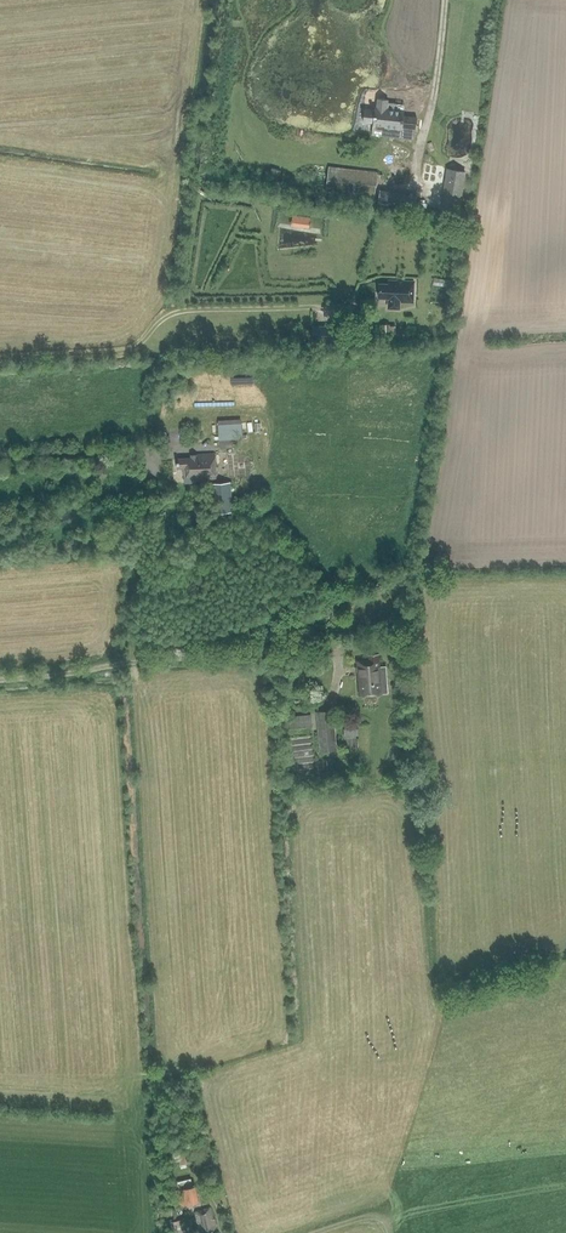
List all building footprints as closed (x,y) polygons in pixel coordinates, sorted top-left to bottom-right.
[(373,123),(373,126),(402,129),(402,127),(416,128),(417,117),(408,116),(408,118),(403,117),(404,110),(396,109),(396,103),(388,102),(388,99),(377,98),(376,107),(375,107),(374,110),(364,109),(363,122),(373,123)] [(408,182),(410,139),(384,138),(382,181),(408,182)] [(429,162),(429,154),(422,153),(420,181),(431,182),(433,167),(429,166),(429,162)] [(372,170),(379,170),(381,158),(373,157),(372,170)] [(326,192),(375,198),(378,174),(378,172),(329,167),(326,192)] [(448,169),(445,186),(454,187),(453,195),(455,195),(453,204),(459,205),(465,172),(448,169)] [(464,234),(465,226),(449,225),(449,233),(464,234)] [(433,286),(448,287),(448,280),(434,278),(433,286)] [(399,308),(399,302),(412,302),(413,280),(388,279),(387,283),(378,283),(377,297),(387,298),(387,307),(399,308)] [(390,325),(381,325),(381,336),(390,336),(390,325)] [(335,342),(334,326),(313,326),(313,342),(335,342)] [(236,438),(219,439),(219,451),(236,451),(236,438)] [(197,457),(177,458),(177,469),(185,468),(185,482),(195,482),(195,480),(216,478),(214,453),(197,454),(197,457)] [(230,482),(212,483),(214,513),(232,512),(230,482)] [(378,654),(368,655),(368,661),(357,662),(360,696),(387,694),(385,667),(379,667),(378,654)] [(282,717),(283,729),(312,726),(311,714),(282,717)] [(321,750),(335,748),(333,724),(318,725),(321,750)] [(190,1163),(186,1147),(176,1150),(180,1165),(190,1163)] [(175,1190),(179,1206),(199,1201),(195,1185),(175,1190)] [(213,1231),(212,1229),(217,1228),(215,1219),(213,1219),(211,1207),(195,1211),(200,1231),(203,1230),(203,1232),(205,1232),(213,1231)] [(173,1232),(183,1232),(180,1219),(170,1222),(173,1232)]
